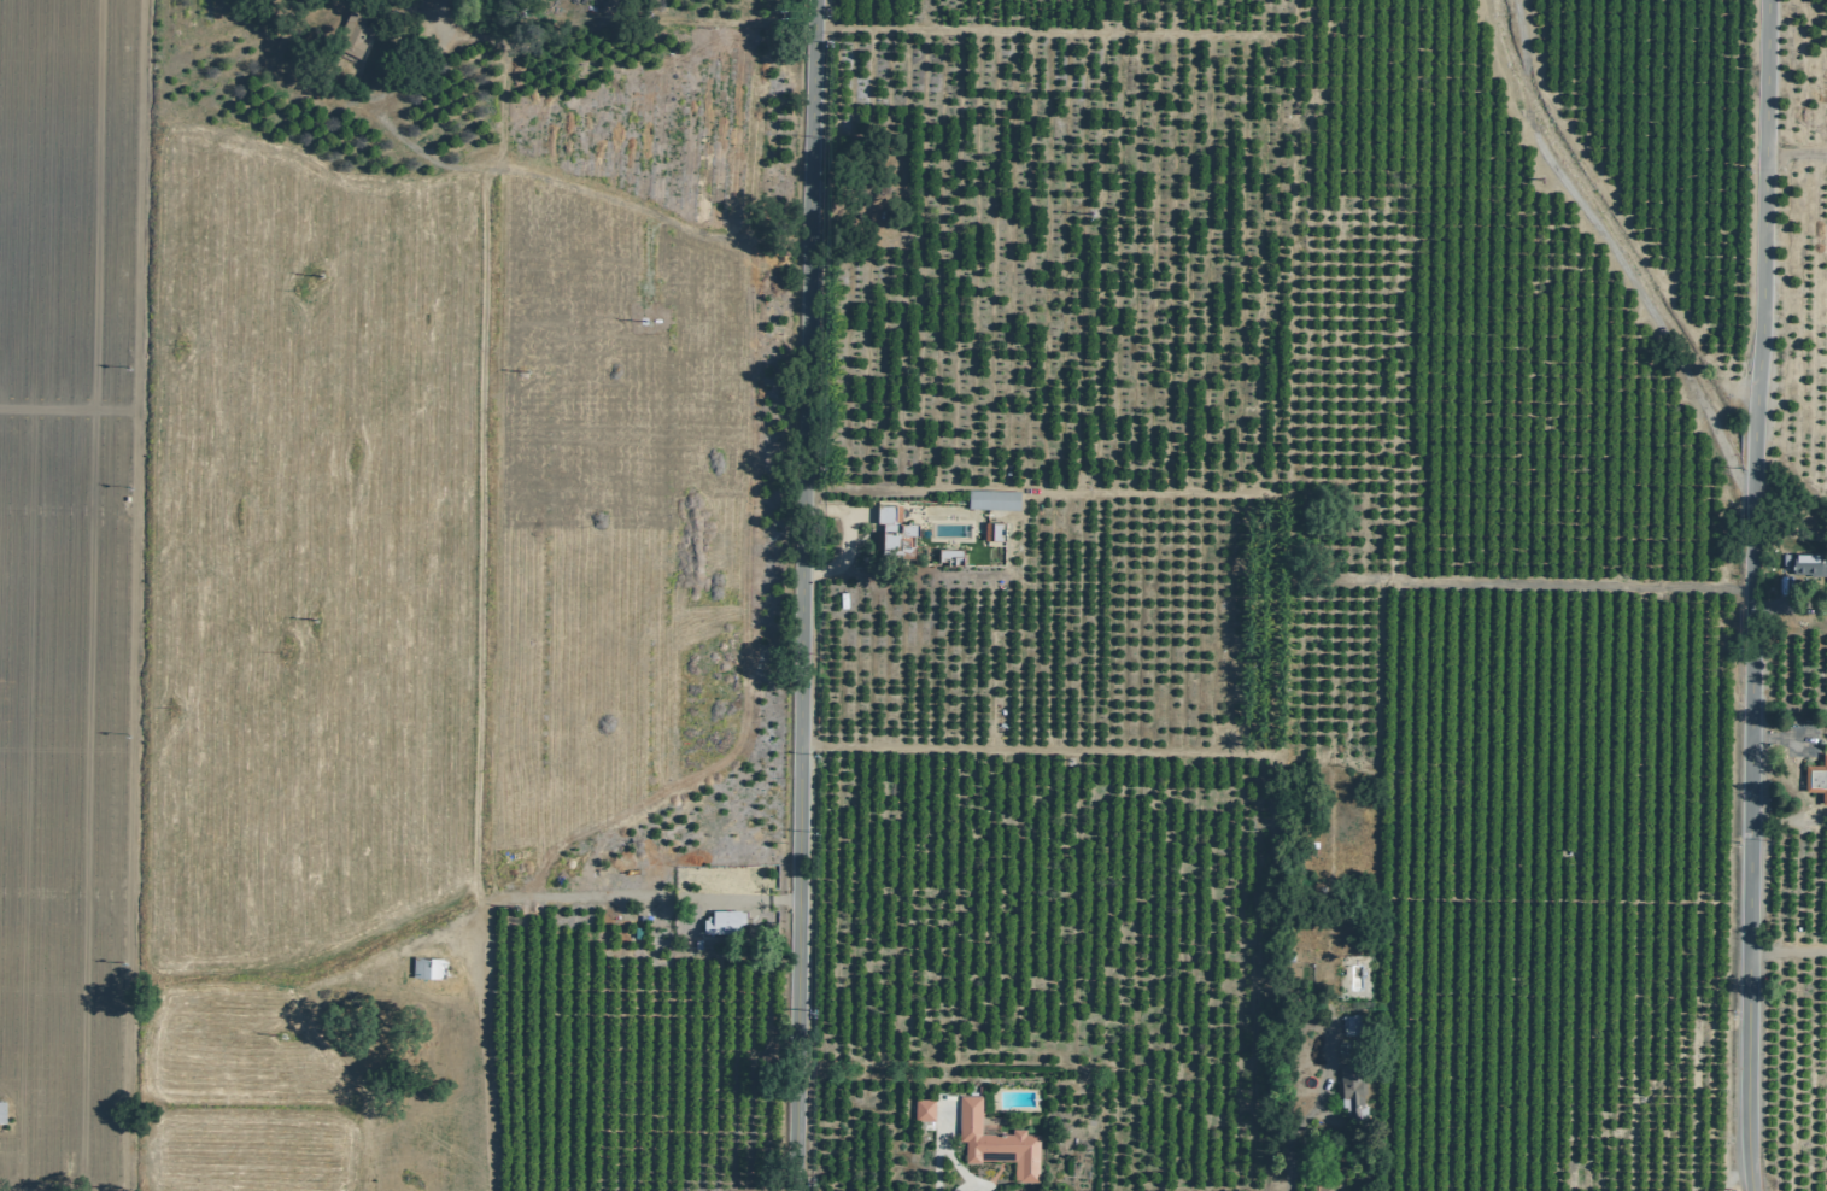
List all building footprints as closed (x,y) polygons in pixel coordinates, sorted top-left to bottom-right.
[(361,58),(367,45),(361,42),(374,16),(349,4),(329,43),(361,58)] [(968,491),(968,509),(1019,510),(1020,492),(968,491)] [(878,506),(877,522),(883,523),(883,532),(876,532),(876,548),(882,548),(882,555),(901,556),(901,546),(914,547),(914,536),(918,536),(919,523),(895,522),(896,506),(878,506)] [(984,522),(983,540),(1005,541),(1005,523),(984,522)] [(939,548),(939,562),(948,562),(948,567),(954,567),(954,564),(962,565),(962,550),(939,548)] [(1796,553),(1796,562),(1819,562),(1819,553),(1796,553)] [(1821,761),(1804,762),(1804,787),(1821,787),(1821,799),(1826,799),(1826,747),(1821,747),(1821,761)] [(739,910),(739,933),(703,932),(703,920),(707,920),(707,915),(712,915),(712,910),(739,910)] [(414,957),(412,976),(446,979),(447,958),(414,957)] [(1340,1015),(1342,1034),(1370,1032),(1368,1013),(1340,1015)] [(1339,1064),(1341,1115),(1364,1115),(1362,1063),(1339,1064)] [(956,1092),(956,1136),(962,1136),(962,1161),(980,1161),(980,1158),(1012,1158),(1012,1177),(1038,1177),(1038,1131),(1024,1131),(1024,1126),(1011,1126),(1011,1132),(978,1132),(978,1093),(956,1092)] [(933,1120),(912,1120),(913,1095),(933,1095),(933,1120)]
